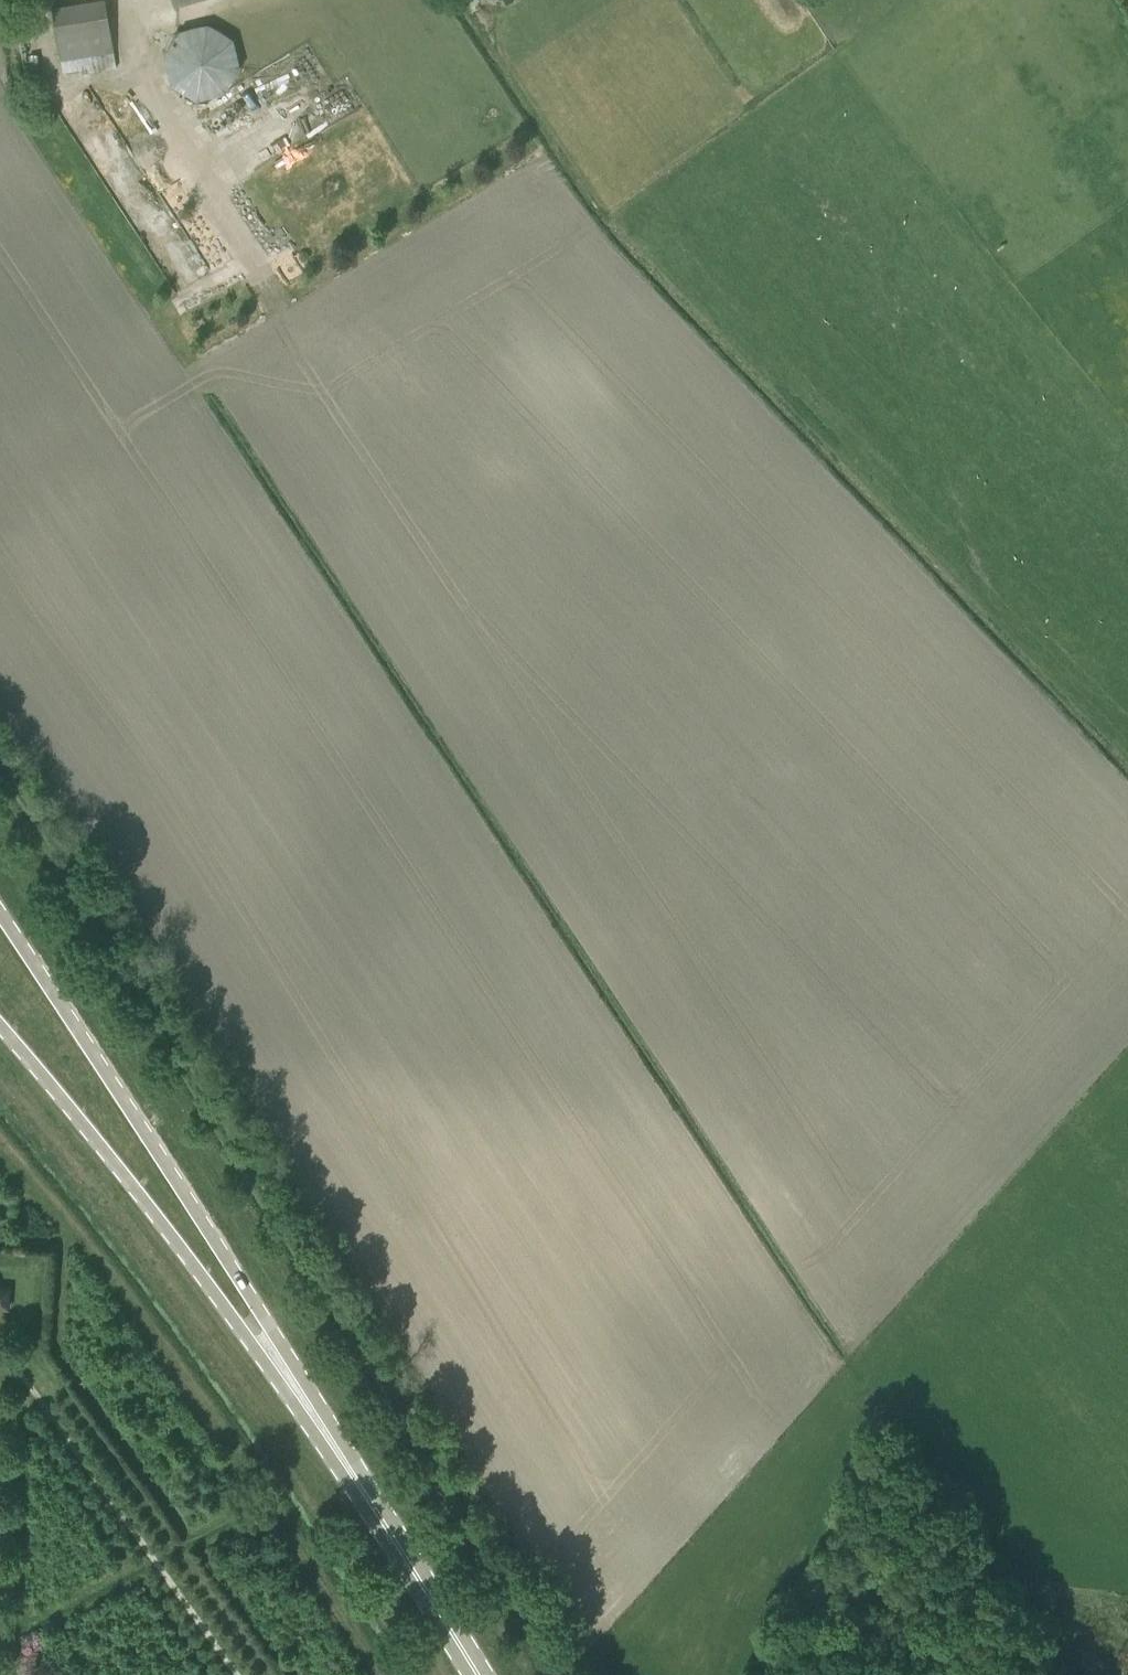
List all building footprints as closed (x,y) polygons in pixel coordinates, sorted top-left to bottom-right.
[(117,66),(108,0),(83,0),(53,4),(62,73),(117,66)] [(174,10),(207,0),(171,0),(174,10)] [(163,58),(170,87),(195,101),(224,94),(239,69),(233,39),(207,25),(178,32),(163,58)] [(8,1312),(10,1289),(0,1288),(0,1311),(8,1312)]
